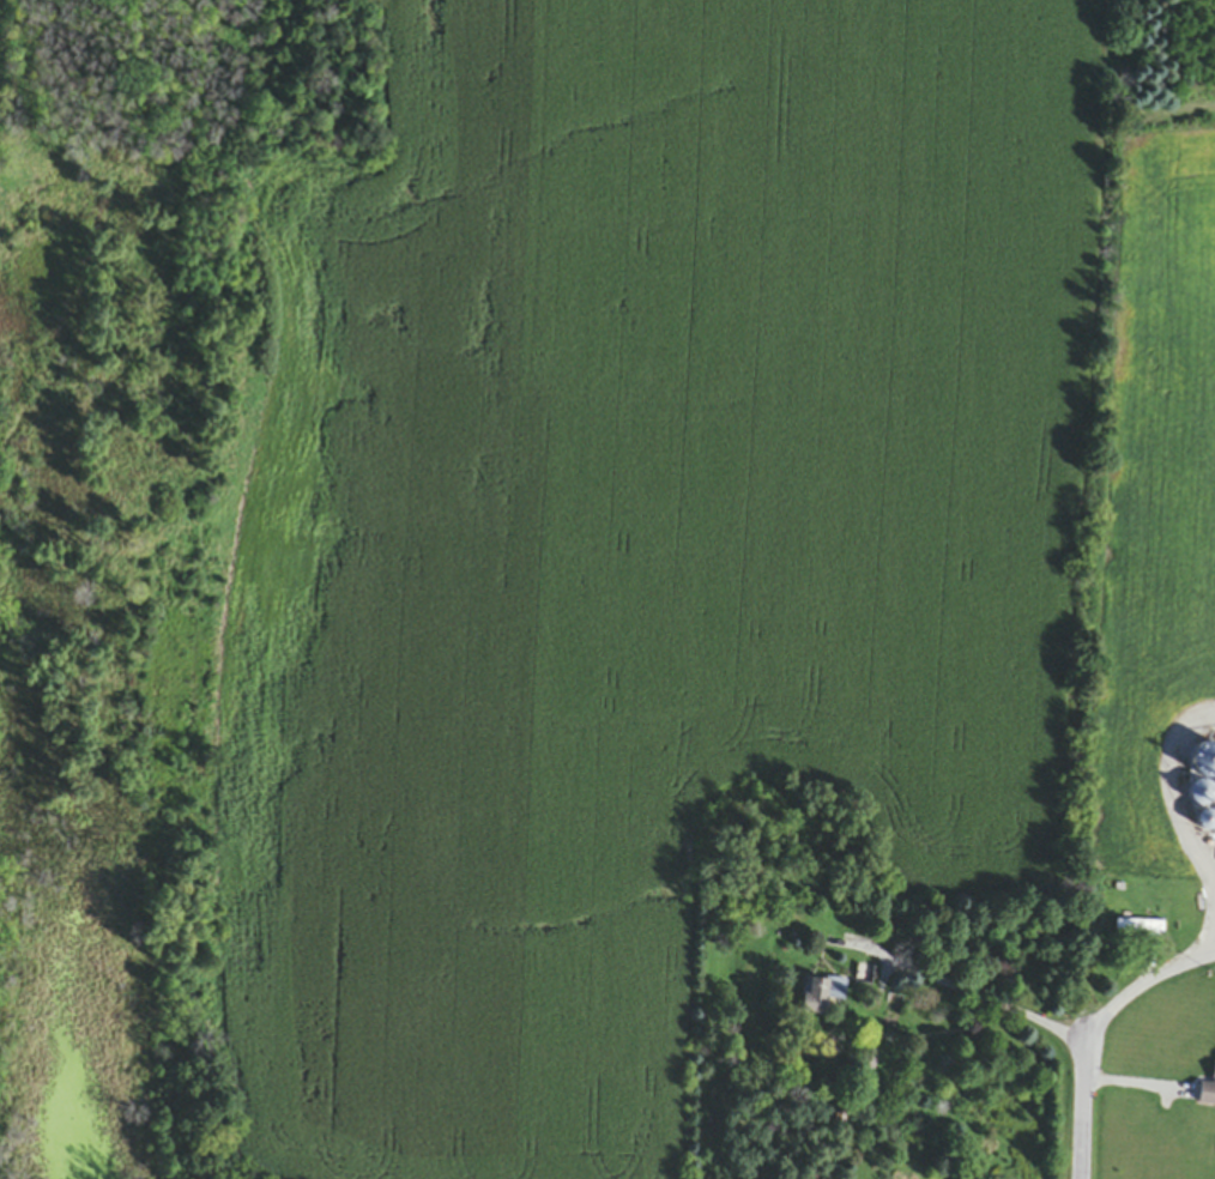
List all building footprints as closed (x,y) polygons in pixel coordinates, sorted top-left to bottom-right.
[(1164,924),(1116,923),(1116,936),(1164,938),(1164,924)] [(847,983),(806,980),(802,1016),(826,1019),(828,1002),(845,1004),(847,983)] [(1214,1088),(1201,1087),(1199,1107),(1214,1109),(1214,1083),(1214,1088)]
